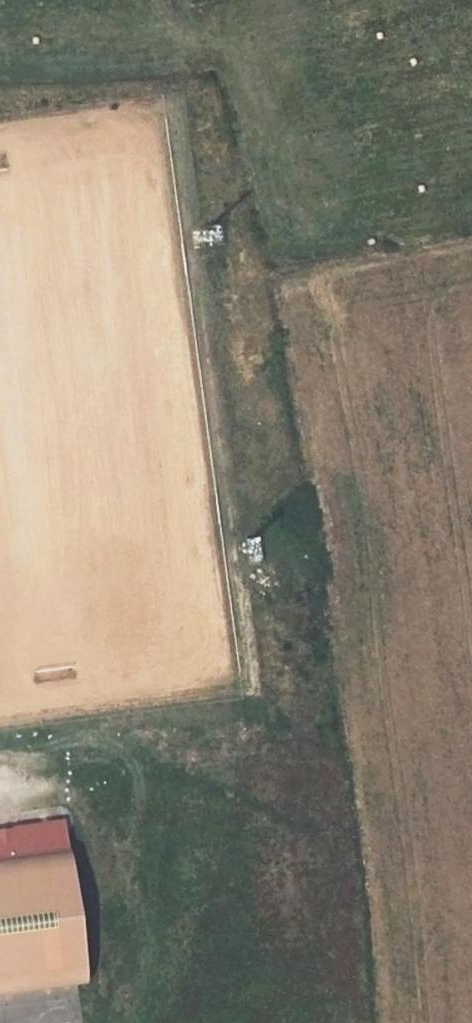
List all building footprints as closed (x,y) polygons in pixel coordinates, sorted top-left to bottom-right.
[(103,982),(79,826),(6,838),(21,995),(103,982)] [(6,838),(0,838),(0,999),(21,995),(6,838)]
